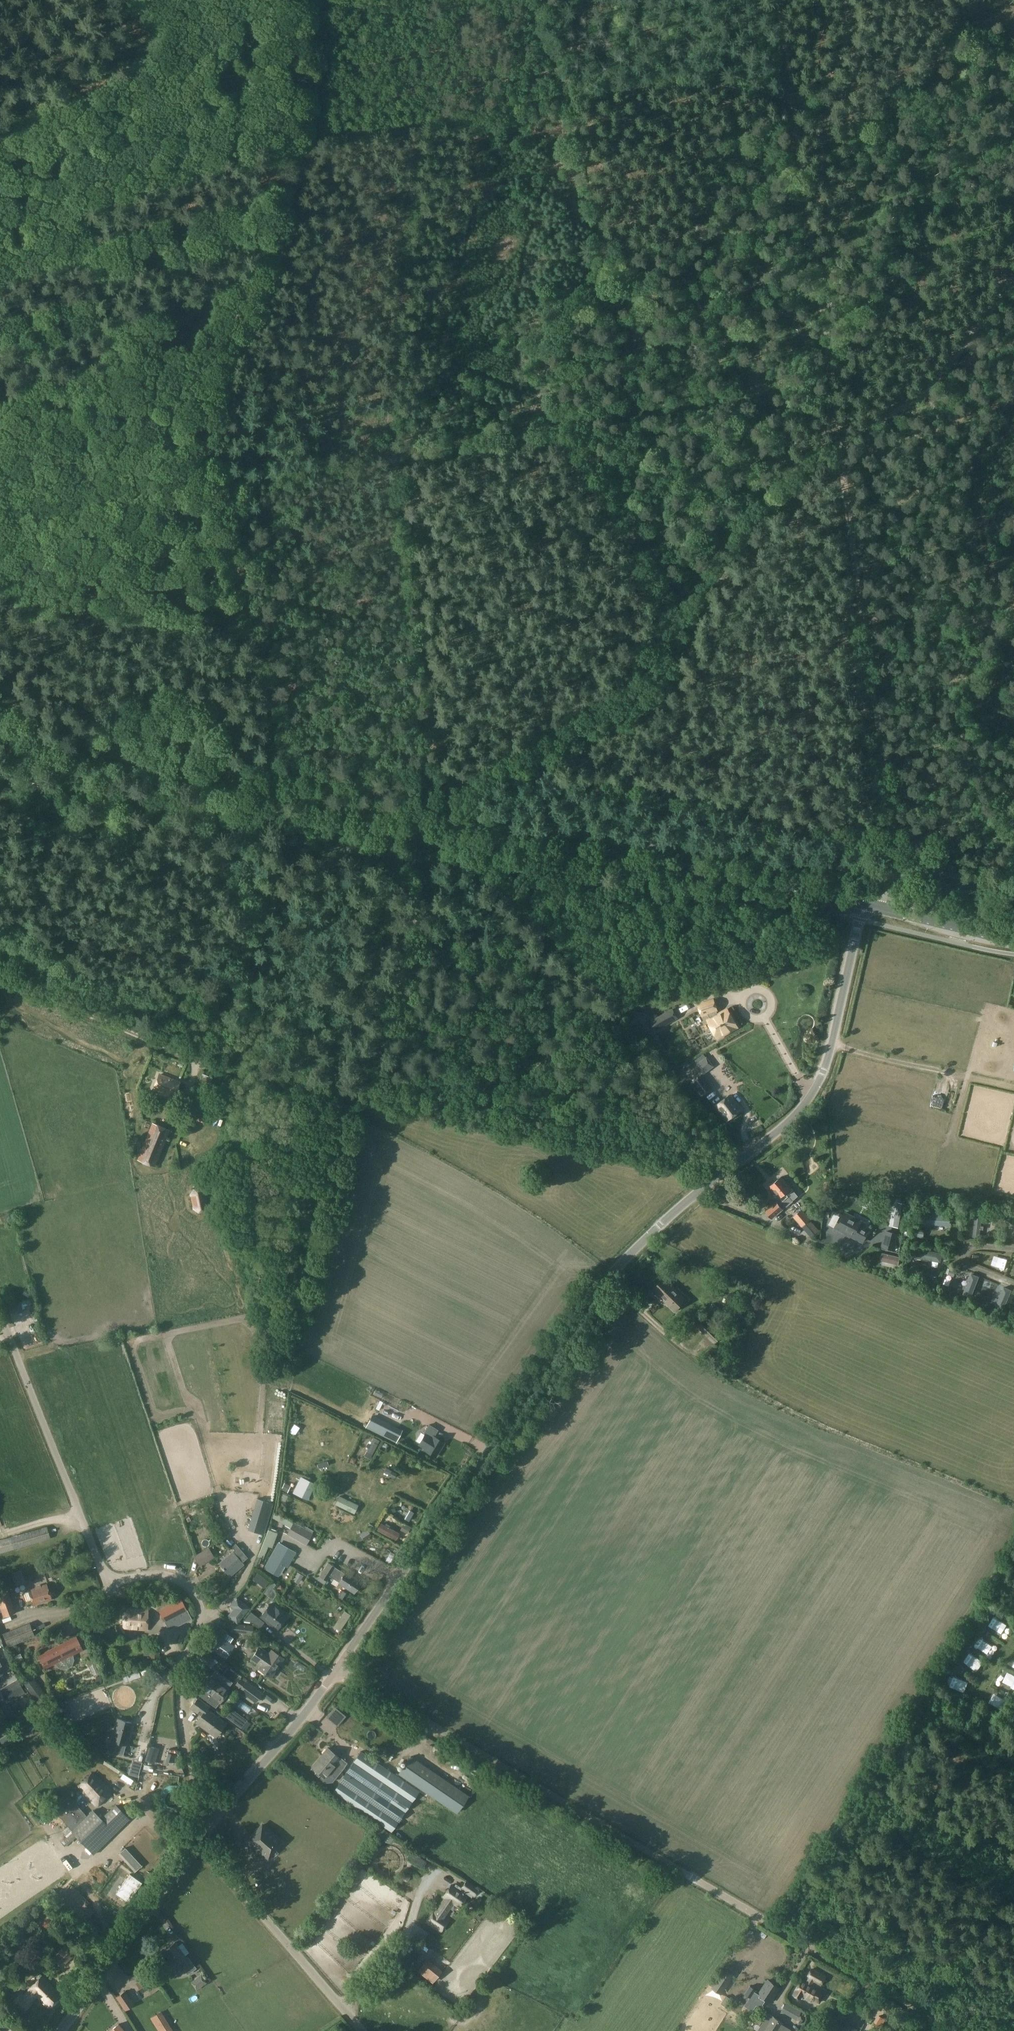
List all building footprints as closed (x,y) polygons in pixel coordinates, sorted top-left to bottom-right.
[(713,1000),(699,1005),(702,1014),(708,1012),(711,1018),(708,1020),(717,1037),(737,1027),(727,1009),(718,1014),(716,1010),(716,1009),(713,1000)] [(666,1024),(660,1015),(648,1022),(654,1032),(666,1024)] [(709,1069),(702,1060),(697,1064),(703,1071),(704,1073),(707,1071),(709,1069)] [(201,1074),(197,1088),(207,1090),(211,1077),(201,1074)] [(172,1096),(178,1082),(158,1075),(153,1089),(172,1096)] [(712,1089),(702,1075),(692,1082),(703,1096),(712,1089)] [(210,1083),(209,1091),(218,1093),(220,1085),(210,1083)] [(729,1095),(716,1106),(727,1120),(740,1109),(729,1095)] [(169,1129),(152,1122),(138,1158),(154,1165),(169,1129)] [(776,1201),(765,1211),(772,1220),(783,1210),(783,1209),(786,1206),(792,1201),(787,1195),(793,1190),(786,1182),(788,1181),(784,1175),(782,1177),(781,1176),(770,1186),(780,1199),(777,1202),(776,1201)] [(192,1189),(189,1194),(192,1210),(198,1213),(204,1212),(207,1207),(204,1191),(199,1187),(192,1189)] [(792,1217),(801,1227),(811,1219),(801,1209),(792,1217)] [(834,1228),(863,1243),(869,1229),(860,1225),(863,1221),(845,1212),(843,1216),(841,1215),(840,1217),(834,1228)] [(943,1225),(944,1216),(921,1214),(920,1226),(926,1226),(926,1224),(943,1225)] [(983,1226),(981,1226),(981,1219),(974,1218),(972,1238),(979,1238),(980,1230),(983,1231),(983,1226)] [(880,1247),(895,1251),(900,1234),(885,1230),(880,1247)] [(964,1289),(963,1294),(971,1297),(979,1277),(971,1274),(966,1286),(964,1285),(962,1289),(964,1289)] [(664,1278),(653,1289),(666,1303),(672,1297),(667,1292),(673,1286),(664,1278)] [(946,1281),(944,1288),(951,1290),(953,1283),(946,1281)] [(672,1297),(666,1303),(674,1311),(686,1300),(673,1286),(667,1292),(672,1297)] [(1003,1287),(998,1301),(995,1300),(994,1304),(996,1305),(995,1307),(1004,1310),(1012,1291),(1003,1287)] [(308,1420),(314,1423),(313,1426),(324,1432),(329,1421),(311,1413),(308,1420)] [(372,1417),(366,1427),(395,1442),(398,1436),(391,1432),(393,1428),(372,1417)] [(411,1430),(420,1433),(424,1421),(415,1418),(411,1430)] [(425,1432),(418,1444),(425,1448),(424,1450),(435,1456),(444,1442),(433,1436),(437,1429),(428,1424),(424,1431),(425,1432)] [(297,1433),(295,1440),(315,1446),(317,1439),(297,1433)] [(388,1485),(394,1470),(389,1468),(382,1483),(388,1485)] [(300,1477),(293,1493),(307,1500),(315,1485),(300,1477)] [(402,1494),(399,1502),(416,1509),(419,1502),(402,1494)] [(339,1495),(335,1505),(353,1513),(358,1504),(339,1495)] [(264,1535),(273,1503),(257,1498),(247,1530),(264,1535)] [(413,1512),(409,1510),(404,1519),(408,1522),(413,1512)] [(274,1513),(271,1518),(291,1529),(288,1534),(305,1544),(312,1531),(304,1526),(303,1528),(274,1513)] [(386,1524),(385,1526),(381,1524),(377,1531),(395,1541),(399,1534),(389,1528),(390,1527),(386,1524)] [(247,1557),(235,1543),(231,1546),(240,1556),(238,1558),(241,1562),(247,1557)] [(286,1568),(291,1558),(294,1552),(277,1543),(264,1567),(277,1574),(282,1565),(286,1568)] [(366,1546),(362,1555),(379,1562),(383,1553),(366,1546)] [(218,1558),(225,1553),(221,1547),(213,1552),(218,1558)] [(204,1551),(194,1556),(198,1563),(199,1564),(200,1566),(210,1561),(204,1551)] [(241,1562),(238,1558),(232,1551),(219,1563),(230,1575),(242,1564),(241,1562)] [(390,1559),(385,1567),(389,1570),(394,1561),(390,1559)] [(319,1576),(317,1578),(325,1584),(327,1581),(330,1576),(334,1579),(336,1576),(332,1573),(335,1567),(328,1562),(319,1576)] [(335,1567),(332,1573),(336,1576),(334,1579),(339,1582),(339,1583),(353,1592),(359,1582),(349,1575),(345,1573),(335,1567)] [(209,1578),(216,1574),(212,1568),(205,1572),(209,1578)] [(24,1582),(20,1570),(11,1573),(16,1585),(24,1582)] [(263,1578),(258,1584),(264,1588),(268,1583),(263,1578)] [(302,1583),(297,1590),(315,1603),(320,1596),(302,1583)] [(29,1591),(24,1593),(27,1602),(32,1600),(33,1604),(50,1598),(46,1585),(29,1591)] [(0,1595),(0,1608),(1,1610),(3,1616),(15,1612),(8,1592),(0,1595)] [(159,1609),(168,1629),(189,1618),(180,1598),(159,1609)] [(234,1608),(228,1616),(237,1622),(248,1608),(236,1598),(230,1605),(234,1608)] [(34,1612),(52,1605),(50,1600),(32,1607),(34,1612)] [(286,1616),(270,1603),(260,1617),(276,1629),(286,1616)] [(123,1608),(121,1626),(145,1628),(146,1610),(123,1608)] [(330,1631),(339,1612),(331,1608),(321,1626),(330,1631)] [(250,1612),(243,1621),(252,1622),(260,1628),(264,1622),(250,1612)] [(2,1633),(7,1644),(7,1645),(34,1635),(29,1622),(2,1633)] [(232,1623),(231,1631),(251,1634),(252,1626),(232,1623)] [(218,1626),(205,1645),(225,1658),(233,1646),(221,1638),(225,1631),(218,1626)] [(38,1656),(44,1668),(81,1649),(75,1637),(38,1656)] [(271,1650),(269,1653),(258,1645),(249,1659),(260,1666),(258,1668),(271,1677),(283,1658),(271,1650)] [(159,1648),(152,1648),(152,1654),(150,1654),(150,1661),(159,1661),(159,1648)] [(198,1657),(195,1661),(202,1666),(205,1662),(209,1665),(213,1659),(201,1650),(196,1656),(198,1657)] [(19,1660),(14,1663),(18,1670),(23,1667),(19,1660)] [(201,1690),(198,1694),(206,1700),(219,1682),(224,1676),(215,1670),(211,1676),(209,1675),(200,1689),(201,1690)] [(138,1671),(123,1677),(125,1682),(140,1676),(138,1671)] [(313,1675),(308,1682),(314,1686),(319,1679),(313,1675)] [(219,1682),(206,1700),(216,1707),(219,1703),(229,1689),(228,1688),(232,1682),(224,1676),(219,1682)] [(32,1677),(24,1683),(36,1700),(44,1694),(32,1677)] [(25,1691),(17,1678),(0,1688),(0,1691),(7,1702),(25,1691)] [(246,1682),(240,1690),(256,1702),(262,1694),(246,1682)] [(51,1700),(60,1696),(56,1687),(47,1691),(51,1700)] [(32,1696),(25,1700),(30,1708),(37,1704),(32,1696)] [(215,1736),(225,1722),(205,1708),(208,1705),(197,1698),(191,1707),(201,1714),(195,1722),(215,1736)] [(66,1701),(60,1703),(67,1722),(73,1720),(66,1701)] [(36,1707),(16,1717),(19,1722),(25,1720),(29,1727),(43,1720),(36,1707)] [(238,1714),(232,1722),(240,1728),(246,1720),(238,1714)] [(393,1728),(396,1722),(389,1718),(386,1723),(393,1728)] [(117,1719),(111,1741),(108,1751),(117,1753),(119,1743),(125,1744),(131,1722),(117,1719)] [(0,1739),(4,1745),(18,1738),(8,1720),(2,1723),(8,1734),(0,1739)] [(48,1721),(39,1725),(42,1731),(51,1728),(48,1721)] [(158,1748),(149,1746),(145,1761),(154,1763),(158,1748)] [(327,1748),(311,1767),(322,1776),(321,1778),(325,1782),(332,1781),(343,1768),(346,1762),(341,1758),(340,1759),(327,1748)] [(333,1792),(392,1832),(419,1791),(360,1751),(333,1792)] [(469,1796),(410,1756),(398,1773),(457,1813),(469,1796)] [(93,1773),(78,1786),(93,1802),(94,1803),(108,1789),(107,1788),(93,1773)] [(68,1797),(53,1809),(72,1831),(86,1817),(68,1797)] [(72,1831),(71,1831),(93,1853),(128,1819),(115,1806),(101,1819),(92,1810),(86,1817),(72,1831)] [(282,1842),(262,1825),(248,1842),(267,1858),(282,1842)] [(377,1825),(373,1830),(385,1839),(389,1834),(377,1825)] [(134,1837),(126,1830),(117,1841),(124,1848),(134,1837)] [(385,1839),(384,1841),(385,1842),(389,1843),(391,1844),(395,1839),(389,1834),(385,1839)] [(378,1872),(394,1870),(393,1857),(377,1859),(378,1872)] [(430,1869),(424,1875),(429,1879),(434,1873),(430,1869)] [(129,1874),(115,1894),(128,1903),(142,1883),(129,1874)] [(466,1881),(462,1888),(468,1892),(474,1895),(478,1889),(466,1881)] [(433,1910),(426,1921),(440,1931),(448,1919),(443,1916),(452,1902),(459,1906),(467,1894),(454,1886),(451,1884),(443,1896),(444,1897),(435,1912),(433,1910)] [(46,1916),(38,1923),(42,1930),(51,1923),(46,1916)] [(174,1942),(163,1950),(170,1959),(174,1965),(180,1961),(184,1967),(183,1968),(187,1974),(196,1968),(192,1962),(190,1963),(185,1957),(174,1942)] [(71,1956),(64,1948),(52,1959),(59,1967),(71,1956)] [(161,1955),(152,1961),(162,1974),(170,1968),(170,1967),(174,1965),(170,1959),(166,1962),(161,1955)] [(417,1971),(433,1983),(443,1972),(427,1959),(417,1971)] [(725,1969),(713,1988),(718,1992),(727,1979),(729,1980),(733,1975),(725,1969)] [(795,1991),(793,1995),(800,1999),(802,1996),(812,2001),(813,2000),(819,2003),(825,1992),(819,1989),(812,1985),(814,1981),(822,1985),(826,1978),(812,1970),(808,1977),(810,1978),(808,1982),(802,1978),(795,1991)] [(150,1974),(136,1983),(142,1992),(148,1989),(156,1983),(150,1974)] [(201,1975),(191,1982),(196,1990),(207,1983),(201,1975)] [(21,1992),(10,2002),(22,2014),(32,2004),(31,2002),(37,1996),(48,2007),(61,1996),(42,1976),(29,1988),(23,1994),(21,1992)] [(749,1986),(744,1994),(749,1997),(744,2005),(751,2010),(755,2004),(759,2007),(765,1998),(770,2002),(779,1988),(767,1980),(759,1994),(760,1995),(759,1996),(754,1993),(755,1990),(749,1986)] [(116,1996),(124,2010),(134,2004),(125,1991),(116,1996)] [(726,1996),(721,2003),(726,2006),(731,1999),(726,1996)] [(786,2001),(781,2011),(786,2014),(791,2004),(786,2001)] [(831,2013),(845,2022),(852,2011),(838,2002),(831,2013)] [(151,2017),(150,2018),(157,2029),(158,2028),(166,2023),(159,2012),(151,2017)] [(764,2030),(779,2030),(783,2024),(784,2023),(773,2016),(764,2030)] [(733,2029),(737,2023),(733,2020),(729,2026),(733,2029)] [(846,2023),(841,2030),(857,2030),(846,2023)]
